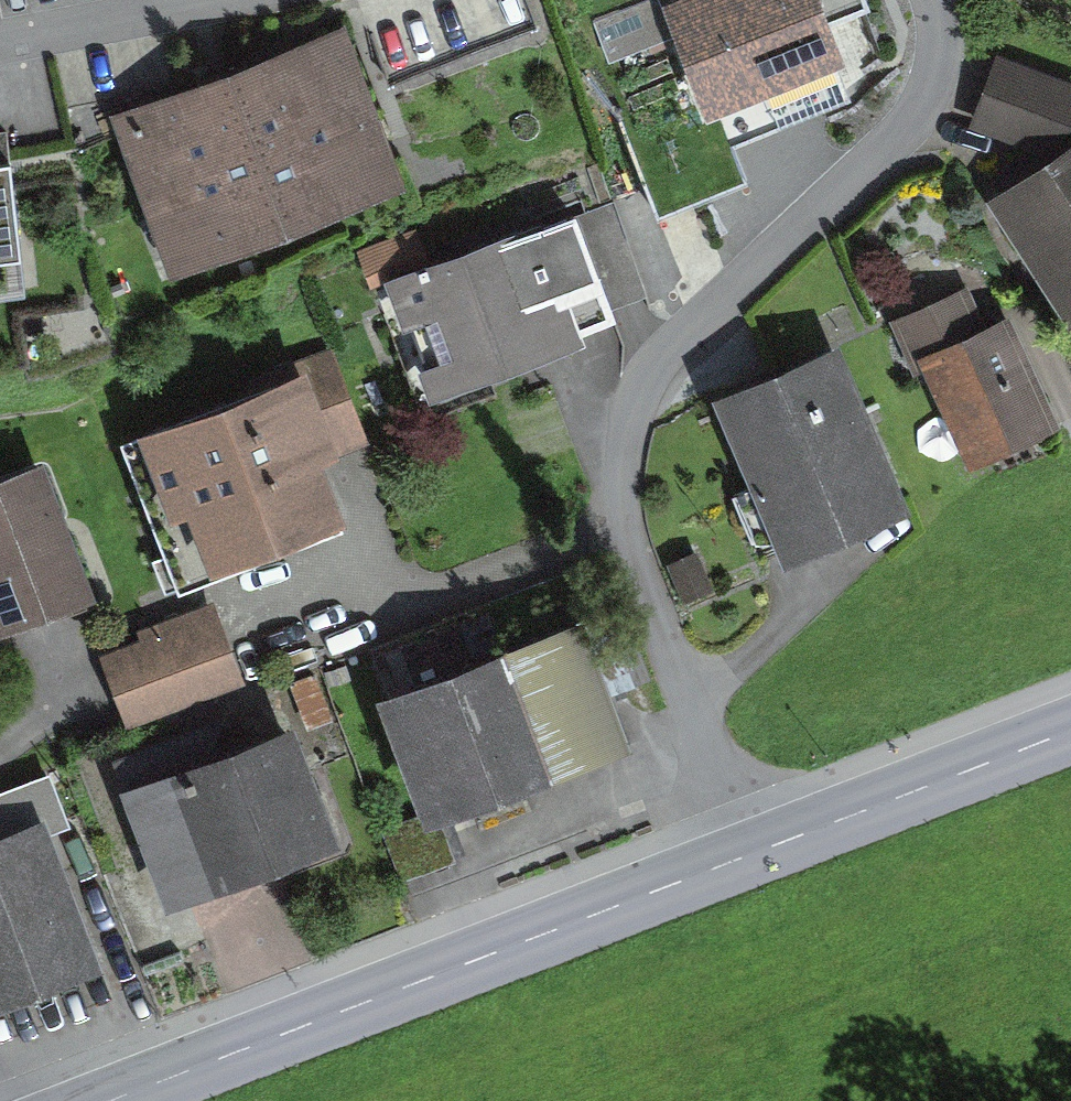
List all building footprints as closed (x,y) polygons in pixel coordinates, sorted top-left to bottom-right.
[(739,98),(873,44),(855,0),(699,0),(739,98)] [(1019,36),(998,113),(1070,132),(1070,50),(1019,36)] [(337,47),(131,125),(180,255),(387,177),(337,47)] [(18,276),(0,135),(0,278),(18,276)] [(1028,182),(1070,256),(1070,156),(1028,182)] [(555,204),(399,266),(448,389),(604,327),(555,204)] [(924,301),(992,454),(1070,418),(1070,386),(1015,261),(924,301)] [(864,329),(740,383),(813,552),(937,499),(864,329)] [(321,362),(162,422),(218,570),(377,510),(321,362)] [(0,462),(0,627),(109,588),(56,442),(0,462)] [(223,594),(111,635),(144,723),(255,683),(223,594)] [(606,601),(398,682),(450,813),(657,731),(606,601)] [(316,708),(134,775),(178,896),(361,829),(316,708)] [(37,808),(0,823),(0,1007),(101,966),(37,808)]
